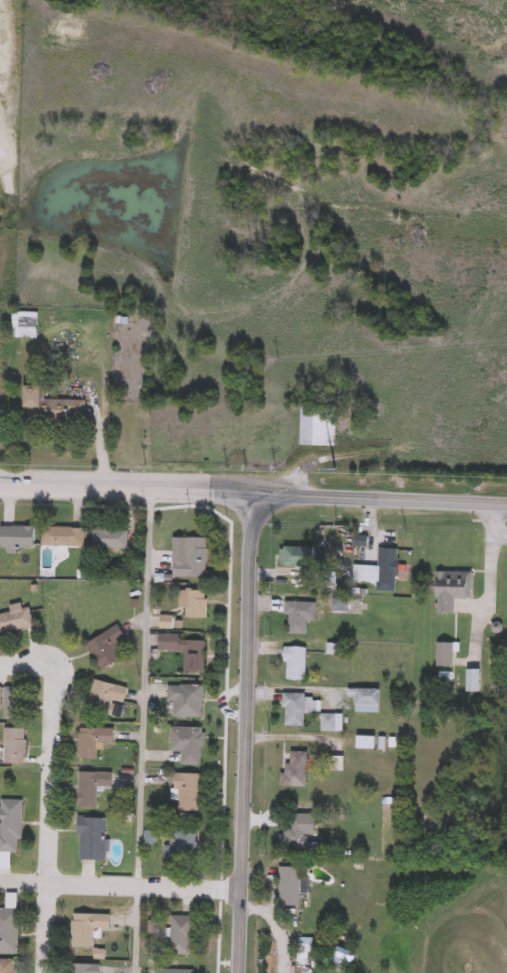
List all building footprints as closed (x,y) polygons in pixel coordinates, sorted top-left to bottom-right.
[(85,401),(84,424),(25,423),(26,387),(42,387),(42,400),(85,401)] [(334,446),(299,446),(299,413),(334,413),(334,446)] [(34,549),(1,549),(1,527),(34,527),(34,549)] [(84,528),(84,548),(42,548),(42,528),(84,528)] [(92,550),(92,530),(127,530),(127,550),(92,550)] [(206,579),(172,578),(173,562),(185,562),(185,539),(207,539),(206,579)] [(279,548),(314,548),(314,567),(279,567),(279,548)] [(397,581),(378,581),(378,550),(397,550),(397,581)] [(454,615),(436,615),(436,573),(471,573),(471,599),(454,599),(454,615)] [(336,590),(322,590),(322,575),(336,575),(336,590)] [(206,592),(206,620),(185,620),(185,592),(206,592)] [(347,601),(347,614),(334,614),(334,601),(347,601)] [(316,603),(315,622),(306,622),(306,636),(286,635),(287,603),(316,603)] [(31,628),(0,634),(0,616),(10,614),(9,607),(26,604),(31,628)] [(160,628),(161,618),(172,619),(171,630),(160,628)] [(123,659),(102,672),(86,645),(118,626),(125,638),(114,645),(123,659)] [(204,674),(183,674),(184,653),(158,652),(158,635),(182,636),(182,641),(204,642),(204,674)] [(453,668),(436,668),(436,644),(453,644),(453,668)] [(306,648),(306,681),(284,681),(284,648),(306,648)] [(467,693),(467,671),(480,671),(480,693),(467,693)] [(85,712),(93,681),(127,689),(119,720),(85,712)] [(174,702),(166,702),(166,686),(201,686),(201,718),(174,718),(174,702)] [(3,702),(0,702),(0,689),(21,689),(21,720),(3,720),(3,702)] [(379,706),(355,706),(355,698),(348,698),(348,691),(379,691),(379,706)] [(304,694),(304,727),(283,727),(283,694),(304,694)] [(336,732),(320,732),(320,715),(336,715),(336,732)] [(180,765),(180,752),(169,752),(169,728),(202,728),(202,765),(180,765)] [(4,765),(4,730),(24,730),(24,765),(4,765)] [(98,761),(78,761),(78,730),(113,730),(113,746),(98,746),(98,761)] [(375,750),(356,750),(356,738),(375,738),(375,750)] [(307,753),(307,788),(281,788),(281,765),(290,765),(290,753),(307,753)] [(77,773),(111,773),(111,788),(97,788),(97,809),(77,809),(77,773)] [(199,813),(175,813),(175,775),(199,775),(199,813)] [(9,871),(0,871),(0,809),(1,809),(1,800),(20,800),(20,853),(9,853),(9,871)] [(104,818),(104,862),(78,862),(78,818),(104,818)] [(279,850),(279,818),(304,818),(304,850),(279,850)] [(197,828),(196,862),(165,862),(166,828),(197,828)] [(278,907),(278,868),(300,868),(300,907),(278,907)] [(17,954),(0,954),(0,910),(17,910),(17,954)] [(93,947),(72,947),(72,914),(109,914),(109,929),(93,929),(93,947)] [(192,955),(170,955),(170,916),(192,916),(192,955)] [(298,953),(298,939),(312,939),(312,953),(298,953)] [(15,959),(15,972),(0,972),(0,959),(15,959)] [(99,965),(99,972),(71,972),(71,965),(99,965)]
